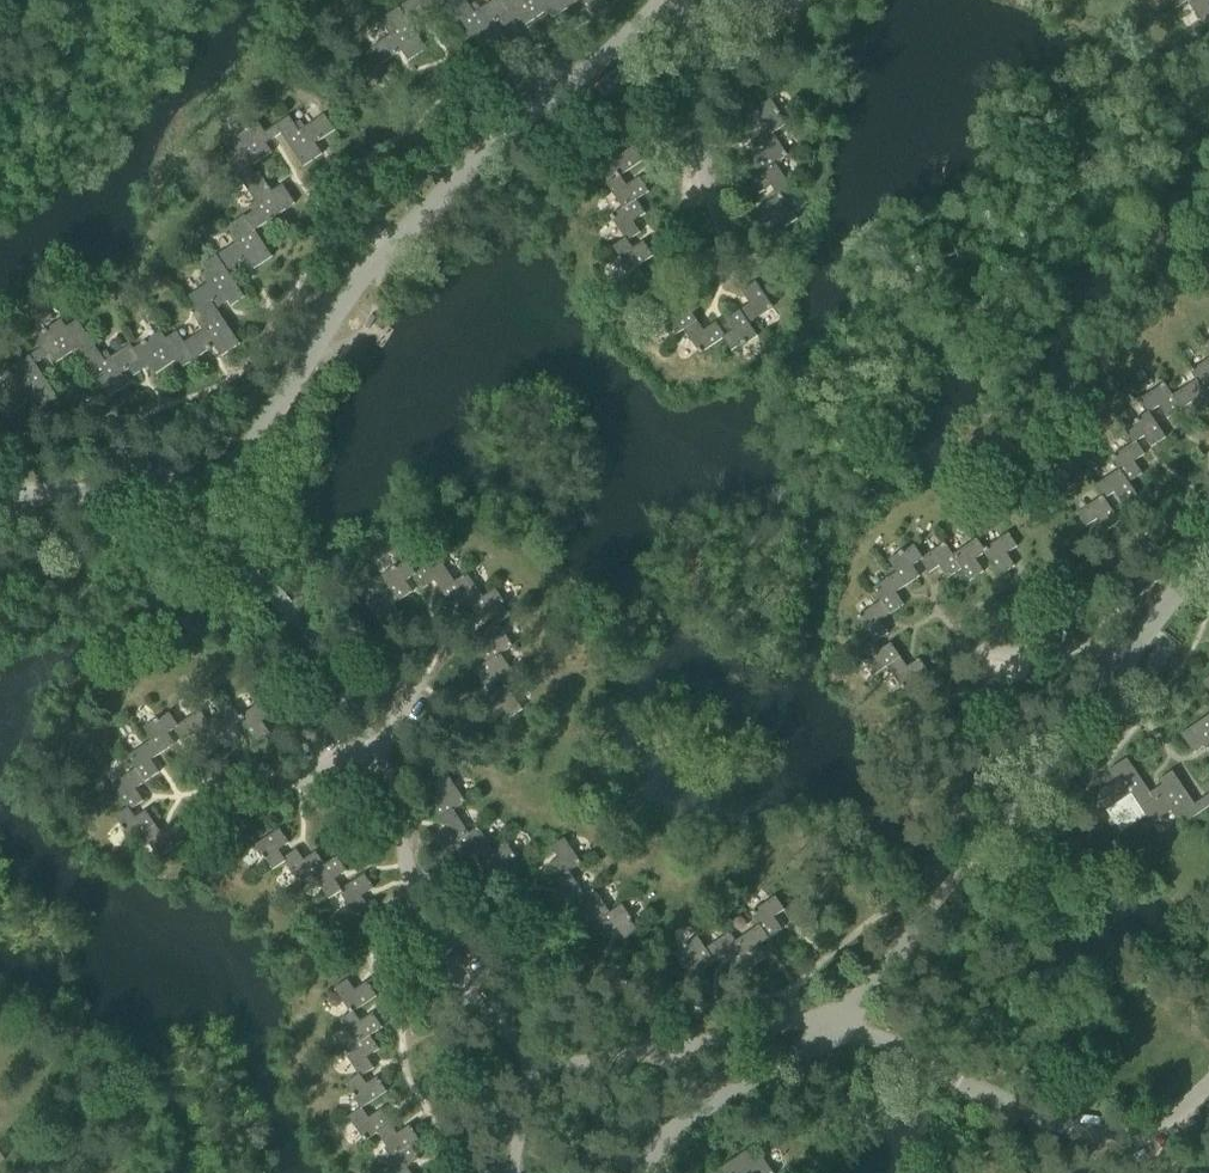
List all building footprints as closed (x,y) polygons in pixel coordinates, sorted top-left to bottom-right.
[(398,8),(404,16),(418,7),(423,14),(444,0),(409,0),(398,8)] [(464,0),(445,0),(478,49),(496,37),(490,27),(498,21),(510,13),(503,1),(502,0),(495,0),(474,14),(464,0)] [(503,1),(510,13),(498,21),(503,29),(519,18),(524,27),(546,12),(552,20),(565,12),(556,0),(505,0),(503,1)] [(565,12),(583,0),(556,0),(565,12)] [(589,8),(602,0),(584,0),(589,8)] [(769,9),(784,0),(763,0),(769,9)] [(1184,5),(1182,3),(1186,0),(1170,0),(1177,10),(1184,5)] [(1208,20),(1208,0),(1186,0),(1182,3),(1184,5),(1200,27),(1208,20)] [(404,16),(398,8),(384,17),(395,32),(369,49),(380,65),(400,52),(407,61),(426,48),(404,16)] [(764,124),(769,132),(770,132),(772,135),(784,127),(777,116),(779,114),(770,100),(743,118),(753,132),(764,124)] [(289,117),(275,126),(280,134),(302,168),(322,154),(315,144),(331,133),(321,117),(299,132),(289,117)] [(223,157),(242,185),(255,176),(250,168),(272,153),(266,144),(280,134),(275,126),(265,133),(258,123),(229,142),(234,149),(223,157)] [(751,159),(760,172),(773,163),(774,165),(787,157),(772,135),(770,132),(769,132),(757,141),(764,151),(751,159)] [(600,153),(616,178),(621,175),(621,176),(643,162),(633,147),(621,155),(614,144),(600,153)] [(770,186),(777,197),(778,199),(782,197),(791,190),(774,165),(773,163),(760,172),(748,181),(757,195),(770,186)] [(258,209),(244,218),(254,232),(295,205),(282,185),(272,192),(259,173),(255,176),(242,185),(258,209)] [(606,185),(622,209),(623,211),(637,202),(650,193),(640,179),(628,187),(621,176),(621,175),(616,178),(606,185)] [(778,199),(777,197),(754,213),(763,227),(777,217),(784,228),(797,219),(782,197),(778,199)] [(610,217),(624,239),(626,243),(628,242),(640,233),(633,223),(646,215),(637,202),(623,211),(622,209),(610,217)] [(239,240),(216,256),(227,272),(246,260),(253,270),(271,258),(254,232),(244,218),(243,216),(229,226),(239,240)] [(626,243),(624,239),(611,247),(628,273),(652,257),(643,243),(632,249),(628,242),(626,243)] [(187,297),(199,314),(224,298),(227,303),(230,307),(244,298),(227,272),(216,256),(202,265),(212,281),(187,297)] [(748,304),(739,310),(748,324),(772,308),(755,282),(740,292),(748,304)] [(207,327),(183,344),(194,360),(213,347),(220,357),(238,345),(215,311),(227,303),(224,298),(199,314),(207,327)] [(670,339),(683,331),(696,322),(686,307),(675,315),(668,304),(653,314),(670,339)] [(732,331),(724,336),(721,338),(722,339),(730,352),(756,335),(748,324),(739,310),(724,320),(732,331)] [(39,350),(29,356),(35,365),(50,355),(55,363),(79,347),(83,354),(94,347),(77,321),(66,329),(60,320),(32,339),(39,350)] [(696,322),(683,331),(699,354),(722,339),(721,338),(724,336),(716,323),(703,331),(696,322)] [(160,332),(133,350),(141,362),(128,370),(133,377),(149,366),(155,375),(176,360),(182,368),(194,360),(183,344),(176,332),(165,340),(160,332)] [(104,362),(94,347),(83,354),(80,357),(107,398),(127,385),(120,375),(128,370),(141,362),(133,350),(130,345),(104,362)] [(56,397),(35,365),(29,356),(15,365),(26,380),(0,397),(11,413),(32,400),(38,410),(56,397)] [(1195,381),(1206,398),(1208,397),(1208,396),(1208,360),(1190,372),(1195,381)] [(1173,395),(1181,409),(1191,403),(1199,415),(1208,409),(1208,398),(1208,397),(1206,398),(1195,381),(1173,395)] [(1133,444),(1136,442),(1144,437),(1151,447),(1166,438),(1149,413),(1159,406),(1167,419),(1181,409),(1173,395),(1171,396),(1164,384),(1138,401),(1147,414),(1134,422),(1135,423),(1124,430),(1133,444)] [(1110,458),(1118,471),(1120,470),(1129,483),(1142,474),(1134,462),(1145,454),(1136,442),(1133,444),(1110,458)] [(1094,487),(1101,499),(1103,497),(1104,499),(1114,493),(1122,505),(1137,495),(1129,483),(1120,470),(1118,471),(1094,487)] [(1103,497),(1101,499),(1078,514),(1086,526),(1097,519),(1105,532),(1120,522),(1104,499),(1103,497)] [(983,550),(985,553),(1000,576),(1015,566),(1007,554),(1017,547),(1008,533),(983,550)] [(952,556),(961,569),(969,582),(984,572),(975,560),(985,553),(983,550),(976,539),(952,556)] [(944,544),(922,559),(920,560),(920,561),(929,573),(939,566),(948,578),(961,569),(952,556),(944,544)] [(888,563),(896,573),(905,587),(920,577),(913,566),(920,561),(920,560),(922,559),(913,546),(888,563)] [(455,582),(438,557),(415,573),(428,591),(436,586),(440,591),(455,582)] [(414,596),(407,586),(412,582),(415,580),(424,594),(428,591),(415,573),(406,559),(380,576),(389,589),(400,606),(414,596)] [(484,598),(467,573),(455,582),(440,591),(452,610),(461,604),(466,611),(484,598)] [(871,590),(880,603),(888,616),(904,605),(896,593),(905,587),(896,573),(871,590)] [(390,612),(400,606),(389,589),(365,605),(383,631),(397,622),(390,612)] [(488,615),(494,623),(496,622),(498,625),(511,616),(495,591),(484,598),(466,611),(475,624),(488,615)] [(856,619),(871,641),(873,639),(875,643),(888,634),(880,621),(888,616),(880,603),(856,619)] [(476,650),(485,663),(499,655),(499,656),(513,647),(498,625),(496,622),(494,623),(481,631),(489,642),(476,650)] [(875,675),(887,667),(900,658),(891,643),(880,650),(875,643),(873,639),(871,641),(857,650),(875,675)] [(495,678),(502,688),(506,686),(515,680),(499,656),(499,655),(485,663),(473,671),(483,686),(495,678)] [(900,658),(887,667),(903,691),(929,673),(919,659),(907,667),(900,658)] [(506,686),(502,688),(480,703),(489,717),(501,710),(508,720),(522,711),(506,686)] [(262,701),(238,718),(240,721),(255,743),(269,734),(261,722),(272,715),(262,701)] [(232,708),(207,724),(216,737),(224,750),(238,740),(230,728),(240,721),(238,718),(232,708)] [(199,711),(179,725),(174,728),(175,729),(183,742),(193,734),(202,747),(216,737),(207,724),(199,711)] [(143,730),(151,741),(160,755),(175,745),(167,734),(175,729),(174,728),(179,725),(170,712),(143,730)] [(1181,735),(1193,754),(1203,747),(1208,755),(1208,715),(1181,735)] [(126,757),(135,770),(144,783),(159,773),(151,761),(160,755),(151,741),(126,757)] [(1130,795),(1139,809),(1154,799),(1150,793),(1127,758),(1108,771),(1115,781),(1095,795),(1106,811),(1130,795)] [(111,785),(124,805),(129,811),(142,803),(134,790),(144,783),(135,770),(111,785)] [(1154,799),(1139,809),(1150,825),(1176,807),(1186,822),(1200,812),(1194,804),(1172,771),(1159,781),(1162,785),(1150,793),(1154,799)] [(440,821),(453,811),(466,803),(449,777),(434,787),(442,798),(430,806),(440,821)] [(1194,804),(1200,812),(1208,806),(1208,794),(1194,804)] [(127,843),(141,834),(154,825),(146,812),(134,820),(129,811),(124,805),(109,815),(127,843)] [(442,852),(451,846),(468,834),(453,811),(440,821),(446,829),(433,838),(442,852)] [(154,825),(141,834),(158,859),(183,842),(174,827),(161,836),(154,825)] [(472,852),(478,862),(494,851),(478,828),(468,834),(451,846),(461,860),(472,852)] [(270,871),(284,862),(282,860),(283,859),(278,851),(288,844),(278,830),(253,847),(270,871)] [(555,882),(568,873),(581,865),(565,841),(552,849),(557,858),(544,867),(555,882)] [(494,851),(478,862),(488,877),(500,869),(507,879),(521,870),(514,860),(516,858),(506,843),(494,851)] [(299,884),(312,876),(311,875),(326,865),(317,851),(302,861),(296,851),(283,859),(282,860),(284,862),(299,884)] [(328,901),(339,894),(338,893),(341,890),(334,880),(346,873),(336,858),(326,865),(311,875),(312,876),(328,901)] [(558,914),(567,908),(584,896),(568,873),(555,882),(561,891),(548,900),(558,914)] [(338,893),(339,894),(354,918),(369,908),(362,897),(373,890),(363,876),(341,890),(338,893)] [(588,913),(595,924),(609,914),(593,890),(584,896),(567,908),(576,921),(588,913)] [(749,914),(758,927),(767,940),(782,929),(774,917),(785,910),(776,897),(749,914)] [(609,914),(595,924),(604,937),(615,929),(622,940),(638,930),(622,906),(609,914)] [(758,927),(736,942),(747,959),(746,959),(752,968),(766,958),(758,946),(767,940),(758,927)] [(730,933),(705,949),(714,963),(724,956),(733,968),(746,959),(747,959),(736,942),(730,933)] [(714,963),(705,949),(697,938),(673,954),(683,969),(693,961),(700,972),(714,963)] [(333,990),(349,1014),(353,1011),(376,997),(367,983),(355,991),(348,981),(333,990)] [(339,1020),(355,1045),(356,1046),(371,1036),(382,1029),(372,1013),(360,1022),(353,1011),(349,1014),(339,1020)] [(343,1053),(358,1075),(360,1078),(362,1077),(374,1069),(367,1059),(380,1050),(371,1036),(356,1046),(355,1045),(343,1053)] [(344,1084),(360,1109),(361,1110),(362,1109),(387,1093),(377,1078),(367,1085),(362,1077),(360,1078),(358,1075),(344,1084)] [(364,1142),(376,1135),(391,1125),(382,1111),(369,1119),(362,1109),(361,1110),(360,1109),(348,1117),(364,1142)] [(376,1135),(391,1158),(410,1146),(419,1140),(410,1125),(397,1134),(391,1125),(376,1135)] [(389,1172),(411,1172),(407,1167),(420,1159),(410,1146),(391,1158),(392,1159),(384,1164),(389,1172)] [(762,1157),(754,1162),(747,1151),(719,1170),(721,1172),(773,1172),(762,1157)]
